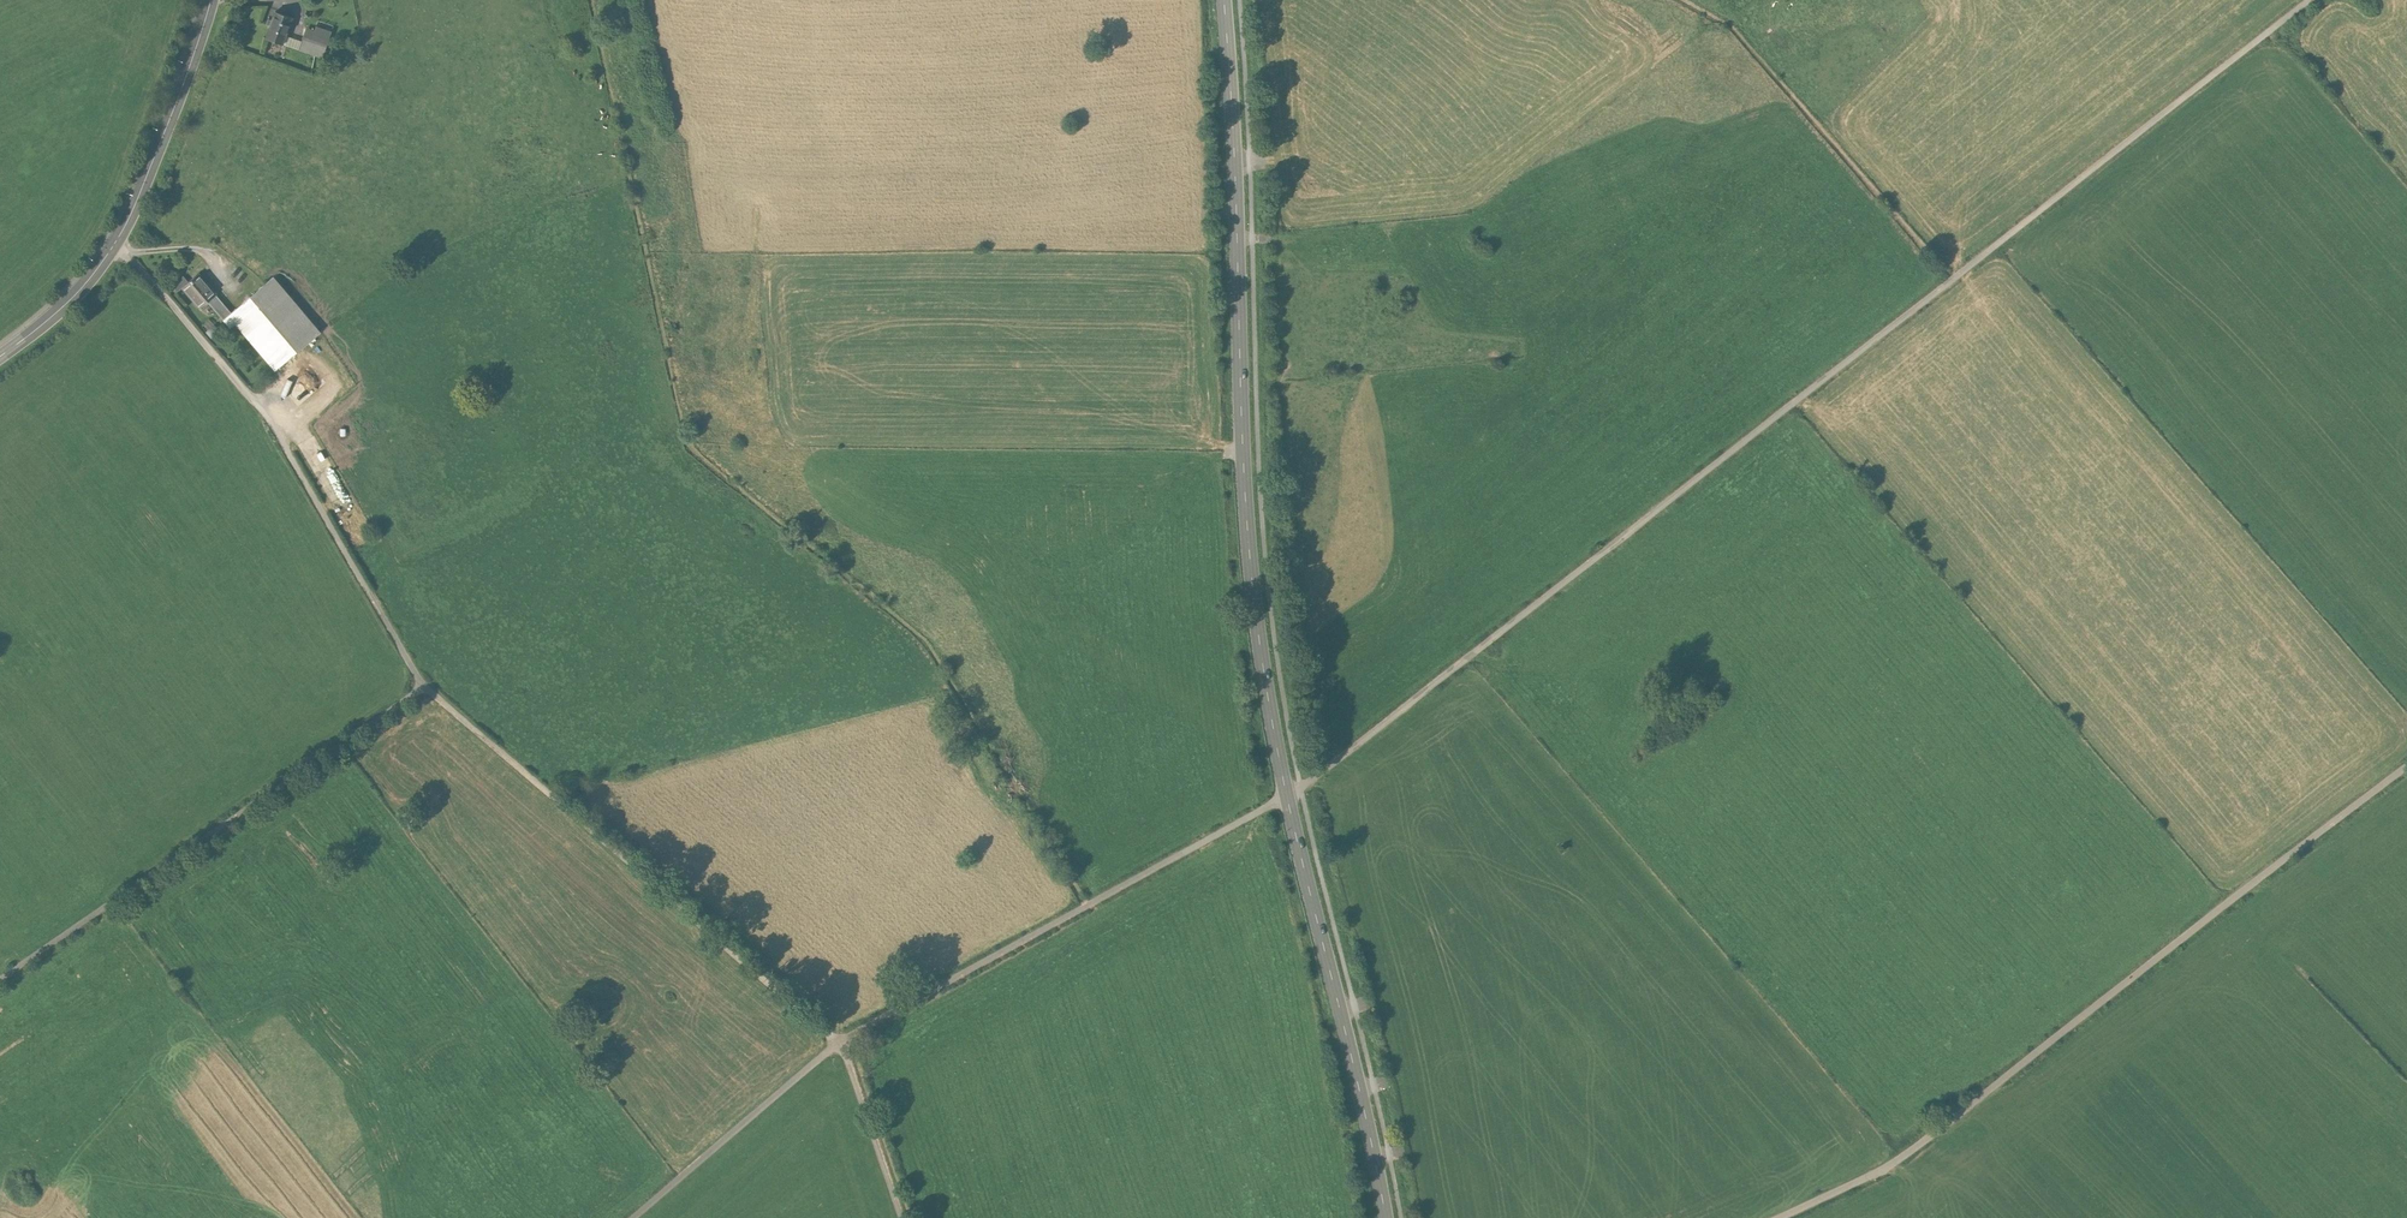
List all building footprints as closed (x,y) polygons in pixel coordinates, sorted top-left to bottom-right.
[(291,18),(274,12),(266,38),(282,43),(285,35),(291,18)] [(315,31),(307,28),(303,41),(300,49),(316,54),(322,56),(332,26),(318,22),(315,31)] [(285,35),(282,43),(300,49),(303,41),(285,35)] [(273,371),(322,329),(275,274),(232,311),(226,316),(273,371)] [(226,316),(232,311),(202,275),(191,284),(185,290),(200,308),(208,301),(222,319),(226,316)] [(185,290),(191,284),(185,277),(173,287),(179,295),(185,290)]
